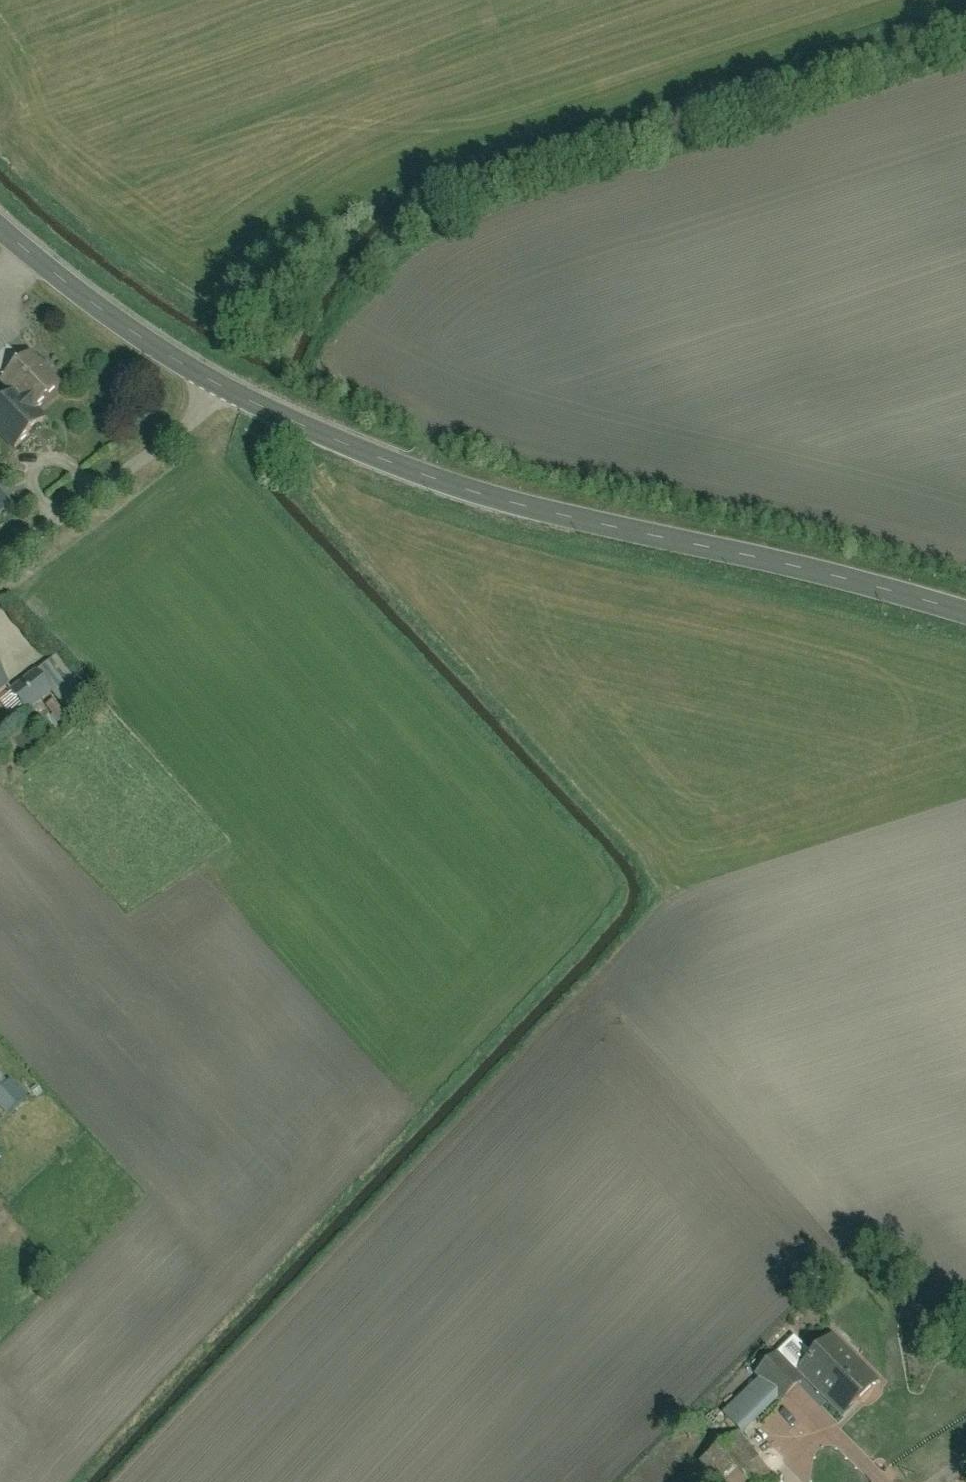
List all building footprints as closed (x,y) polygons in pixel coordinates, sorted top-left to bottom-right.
[(0,326),(0,369),(22,350),(0,326)] [(35,359),(7,386),(19,398),(0,417),(0,435),(23,459),(60,423),(47,410),(66,391),(35,359)] [(33,679),(7,699),(19,715),(44,695),(57,712),(79,696),(64,675),(43,691),(33,679)] [(15,1123),(36,1103),(7,1073),(0,1080),(0,1107),(15,1123)] [(835,1335),(793,1372),(834,1420),(876,1383),(835,1335)] [(769,1400),(791,1381),(772,1359),(750,1378),(761,1391),(725,1422),(733,1432),(770,1401),(769,1400)] [(742,1435),(701,1465),(713,1481),(776,1481),(742,1435)]
